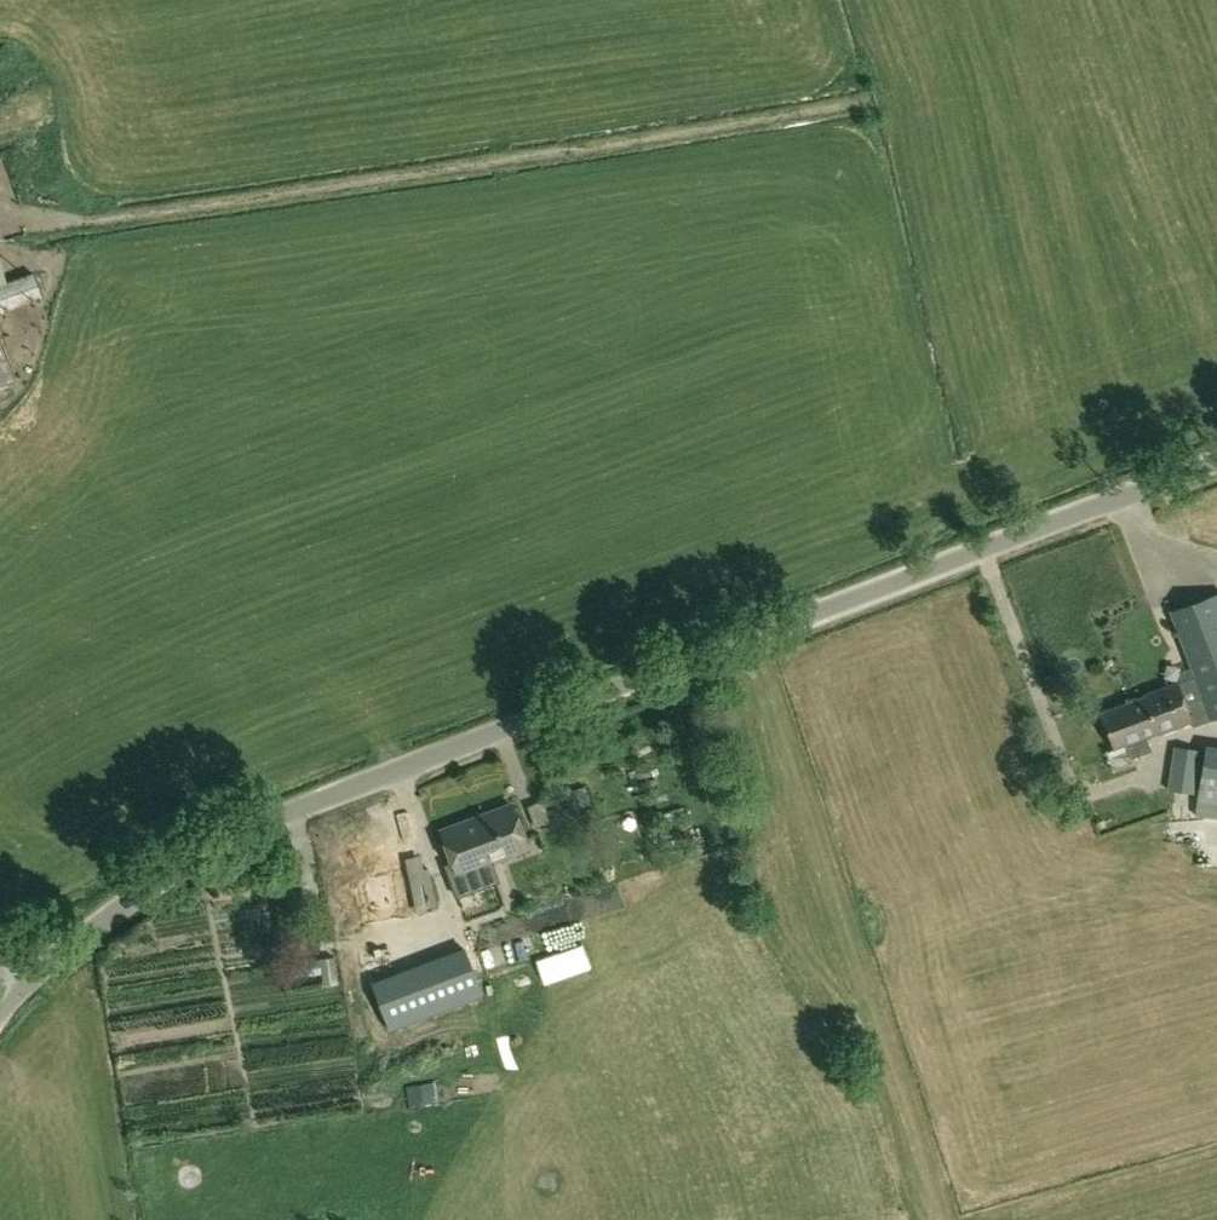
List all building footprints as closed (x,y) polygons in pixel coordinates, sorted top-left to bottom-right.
[(0,273),(0,312),(44,298),(35,272),(3,283),(0,273)] [(1185,702),(1192,720),(1191,721),(1193,726),(1216,717),(1216,588),(1169,606),(1203,695),(1185,702)] [(1156,734),(1191,721),(1192,720),(1185,702),(1178,681),(1142,695),(1142,696),(1095,714),(1108,750),(1120,746),(1125,760),(1146,752),(1141,738),(1156,732),(1156,734)] [(1216,807),(1216,747),(1207,745),(1198,804),(1216,807)] [(1200,752),(1173,748),(1166,791),(1194,795),(1200,752)] [(510,801),(484,812),(441,828),(456,868),(473,862),(475,867),(501,857),(515,852),(513,847),(526,842),(510,801)] [(356,855),(373,918),(420,905),(399,827),(370,834),(375,850),(356,855)] [(332,904),(337,925),(353,921),(349,900),(332,904)] [(377,999),(394,993),(386,966),(368,971),(377,999)]
